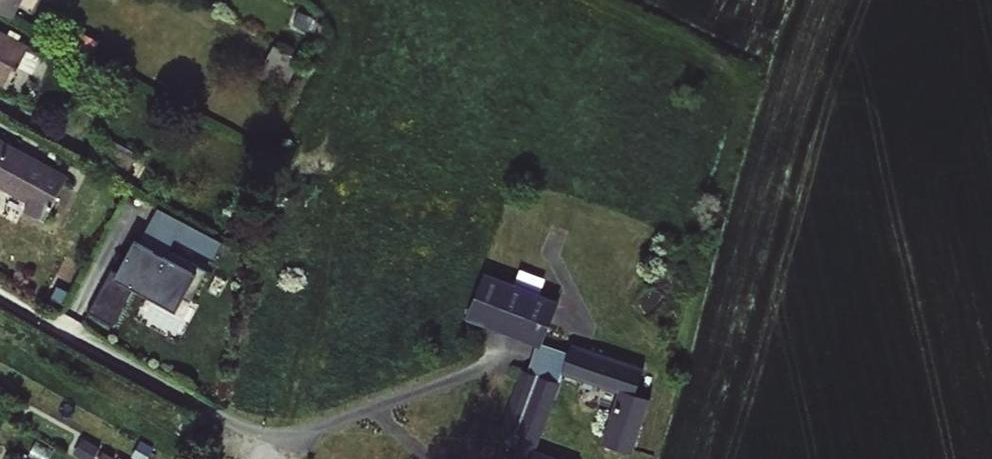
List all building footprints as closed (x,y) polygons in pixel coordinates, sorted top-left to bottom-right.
[(21,0),(0,0),(0,10),(12,16),(21,0)] [(8,86),(28,48),(0,33),(0,82),(8,86)] [(301,58),(274,44),(266,62),(259,75),(285,89),(301,58)] [(16,152),(0,143),(0,185),(28,201),(23,209),(45,221),(68,179),(32,160),(29,165),(14,156),(16,152)] [(169,256),(172,249),(178,238),(216,259),(227,239),(161,204),(141,241),(169,256)] [(138,239),(119,275),(130,281),(128,285),(137,290),(139,286),(150,291),(154,283),(185,299),(192,303),(210,269),(172,249),(169,256),(141,241),(138,239)] [(128,285),(130,281),(119,275),(117,279),(128,285)] [(537,361),(567,373),(620,393),(604,443),(609,444),(621,448),(634,453),(650,400),(637,396),(654,341),(487,278),(472,315),(544,344),(537,361)] [(185,299),(154,283),(150,291),(148,295),(178,311),(185,299)] [(567,373),(537,361),(531,374),(561,387),(567,373)] [(537,445),(561,387),(531,374),(526,372),(501,431),(537,445)] [(609,444),(603,458),(616,458),(621,448),(609,444)]
